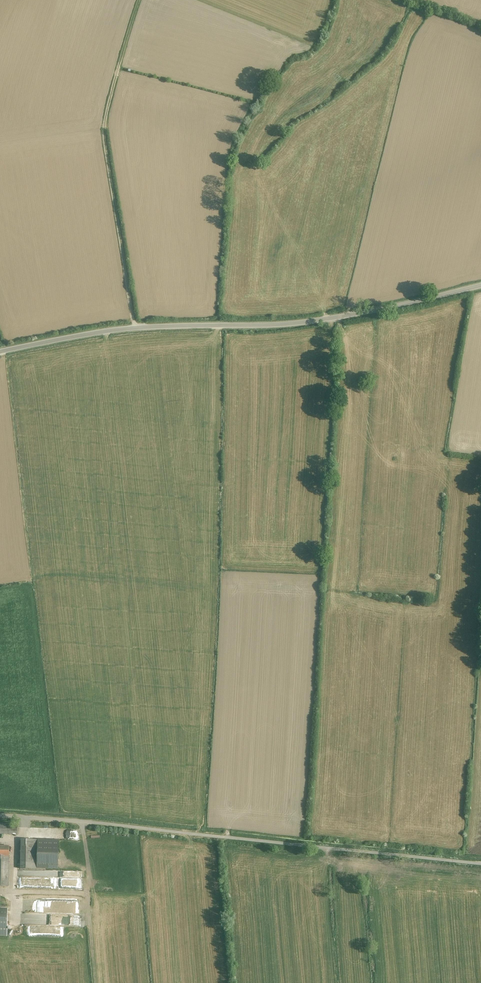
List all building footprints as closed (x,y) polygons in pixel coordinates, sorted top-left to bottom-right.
[(0,824),(0,834),(17,835),(18,824),(0,824)] [(59,840),(21,839),(21,869),(37,869),(37,868),(58,868),(59,840)] [(0,846),(0,856),(9,856),(9,846),(0,846)] [(0,856),(0,886),(8,886),(9,856),(0,856)]
